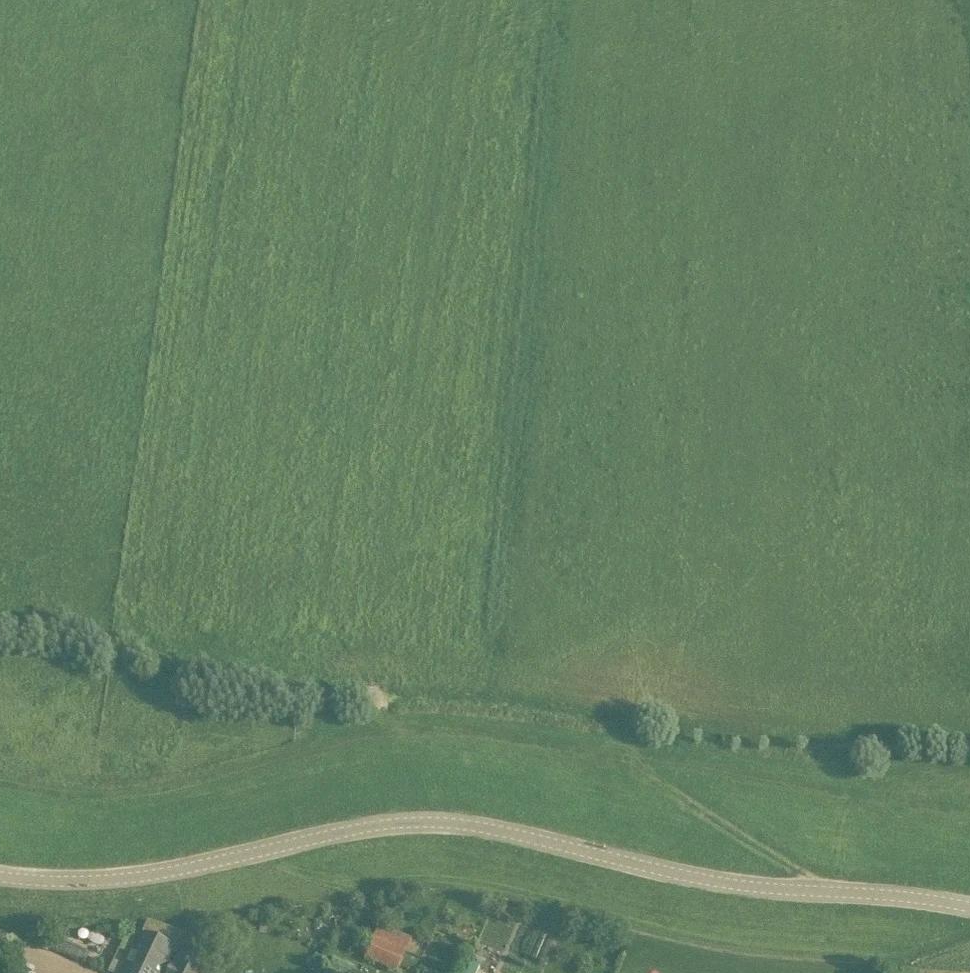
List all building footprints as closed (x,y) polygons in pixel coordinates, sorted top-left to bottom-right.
[(175,950),(181,934),(157,924),(147,920),(145,925),(141,934),(128,928),(107,972),(164,972),(175,950)] [(396,972),(405,952),(374,938),(365,959),(396,972)] [(221,972),(177,952),(167,972),(220,972),(221,972)]
